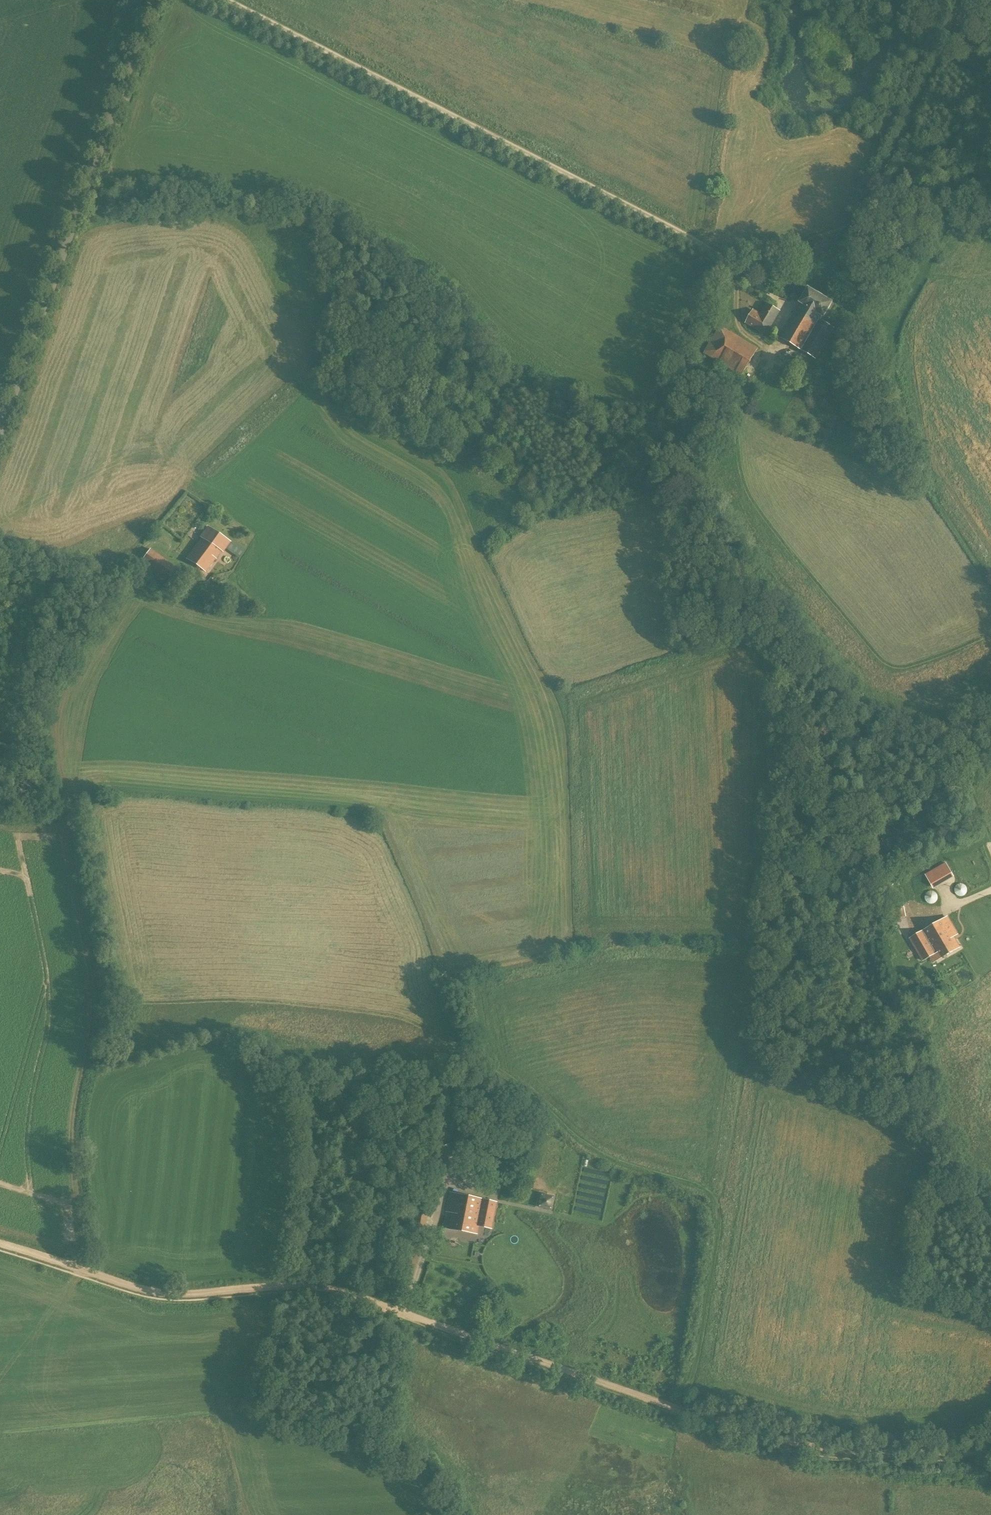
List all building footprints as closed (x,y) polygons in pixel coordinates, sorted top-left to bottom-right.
[(801,350),(819,320),(821,316),(824,317),(833,302),(809,287),(799,302),(801,303),(780,337),(801,350)] [(745,323),(766,336),(781,311),(766,303),(761,313),(754,309),(745,323)] [(819,320),(801,350),(816,359),(834,329),(819,320)] [(758,349),(722,327),(704,353),(742,376),(758,349)] [(216,558),(221,551),(223,553),(231,542),(208,526),(200,536),(202,537),(186,558),(206,572),(216,558)] [(139,564),(168,585),(179,569),(151,548),(139,564)] [(959,895),(962,895),(965,893),(967,891),(967,888),(965,885),(963,883),(960,883),(957,884),(955,887),(955,890),(956,893),(959,895)] [(929,903),(932,903),(935,902),(937,899),(937,896),(936,893),(933,891),(930,891),(927,892),(925,894),(925,898),(926,901),(929,903)] [(955,931),(947,917),(910,938),(923,961),(936,954),(939,959),(960,947),(952,933),(955,931)] [(477,1227),(492,1229),(497,1202),(449,1193),(446,1210),(452,1212),(448,1229),(475,1234),(477,1227)] [(542,1195),(540,1205),(550,1207),(551,1197),(542,1195)] [(415,1206),(411,1226),(425,1229),(429,1209),(415,1206)]
